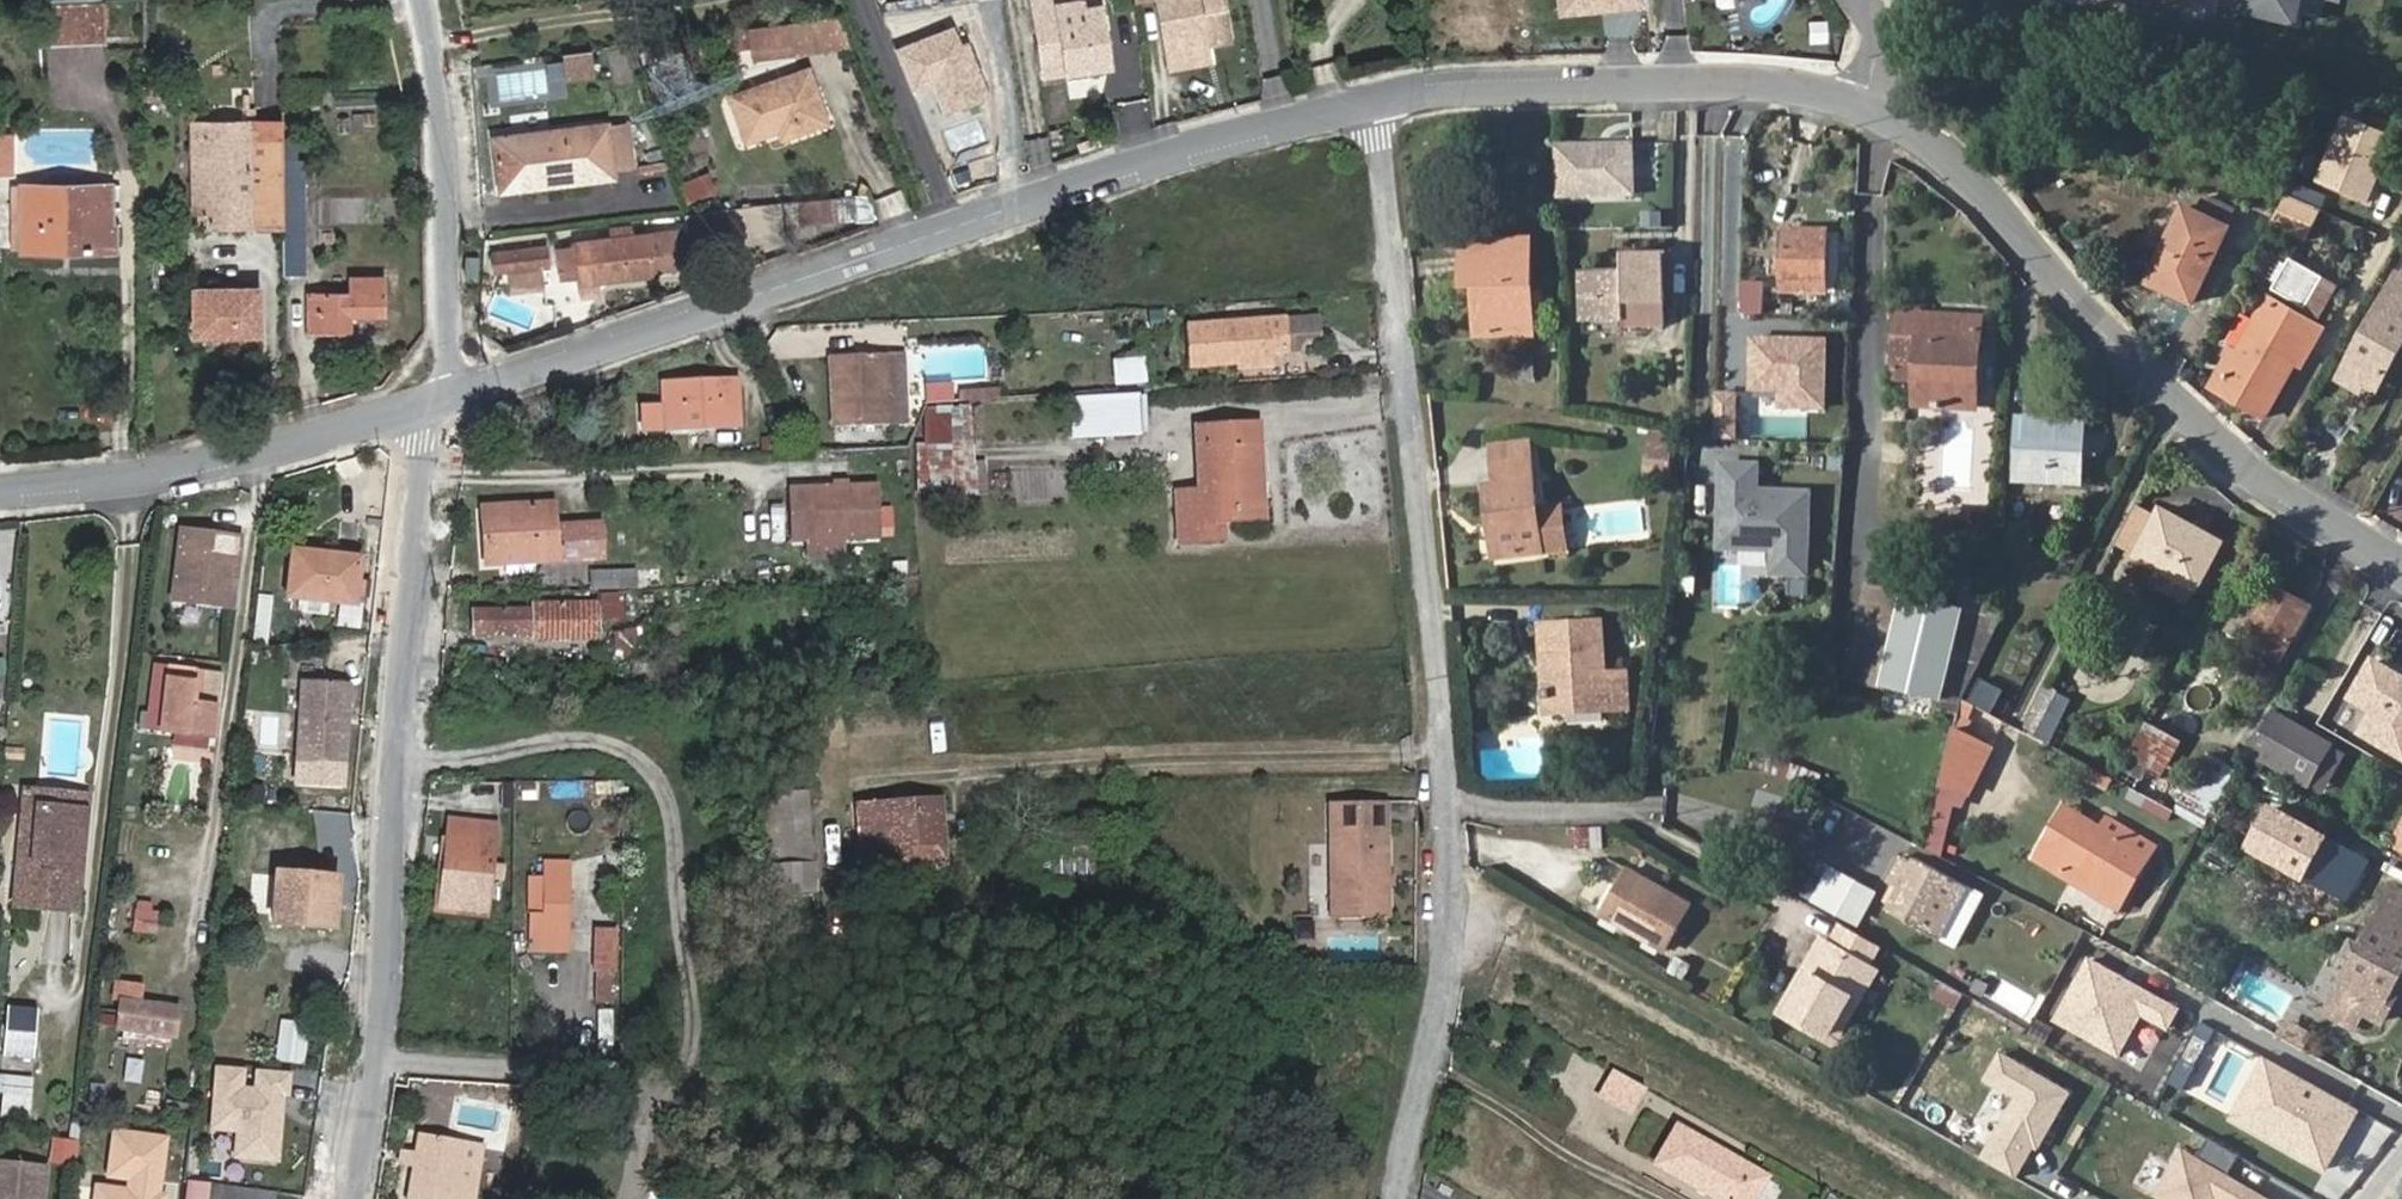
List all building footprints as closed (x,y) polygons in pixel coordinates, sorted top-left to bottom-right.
[(45,2),(47,42),(103,38),(101,0),(81,0),(45,2)] [(1082,4),(1081,0),(1033,0),(1044,74),(1069,71),(1068,64),(1086,62),(1087,68),(1111,65),(1104,10),(1083,13),(1082,4)] [(1228,37),(1221,0),(1154,0),(1164,50),(1202,43),(1200,36),(1206,34),(1208,41),(1228,37)] [(2231,6),(2298,24),(2305,0),(2232,0),(2231,6)] [(1102,1),(1082,4),(1083,13),(1104,10),(1102,1)] [(751,52),(856,39),(844,11),(746,25),(751,52)] [(965,25),(899,51),(916,94),(931,89),(944,122),(996,101),(965,25)] [(558,84),(596,78),(591,48),(554,54),(558,84)] [(1068,64),(1069,71),(1071,80),(1088,78),(1087,68),(1086,62),(1068,64)] [(495,71),(498,99),(551,94),(548,66),(495,71)] [(742,142),(775,131),(789,127),(792,135),(822,125),(803,73),(728,97),(742,142)] [(283,122),(247,123),(248,177),(283,175),(283,138),(283,122)] [(247,123),(214,125),(216,178),(248,177),(247,123)] [(194,222),(249,223),(248,177),(216,178),(214,125),(191,126),(194,222)] [(493,139),(498,188),(611,176),(606,126),(493,139)] [(789,127),(775,131),(779,140),(792,135),(789,127)] [(283,175),(304,174),(304,137),(283,138),(283,175)] [(1591,179),(1605,179),(1605,164),(1623,164),(1623,183),(1633,183),(1633,149),(1591,149),(1591,179)] [(0,150),(0,179),(12,179),(12,150),(0,150)] [(283,223),(283,272),(304,272),(304,174),(283,175),(283,202),(283,223)] [(684,178),(688,199),(714,194),(710,174),(684,178)] [(248,177),(249,223),(283,223),(283,202),(283,175),(248,177)] [(2316,221),(2327,196),(2297,184),(2286,209),(2316,221)] [(21,251),(92,250),(91,187),(22,188),(21,251)] [(91,187),(92,250),(110,250),(110,187),(91,187)] [(2193,303),(2228,229),(2224,226),(2232,210),(2207,198),(2198,214),(2183,208),(2148,280),(2193,303)] [(723,209),(689,213),(684,214),(686,232),(632,238),(631,228),(612,230),(613,240),(575,244),(576,249),(557,251),(559,277),(578,275),(580,291),(598,288),(597,280),(652,274),(652,269),(689,266),(688,246),(727,242),(723,209)] [(2304,239),(2312,224),(2298,217),(2279,209),(2271,223),(2304,239)] [(1825,291),(1826,232),(1785,232),(1784,290),(1825,291)] [(1532,335),(1531,242),(1464,243),(1465,286),(1475,286),(1476,337),(1532,335)] [(509,270),(539,266),(547,265),(545,247),(493,253),(495,271),(509,270)] [(1623,272),(1582,273),(1583,322),(1625,322),(1625,305),(1662,304),(1661,253),(1623,254),(1623,272)] [(541,286),(539,266),(509,270),(511,289),(541,286)] [(350,315),(384,314),(383,278),(350,277),(350,293),(306,294),(306,331),(350,330),(350,315)] [(2391,285),(2334,391),(2355,402),(2357,397),(2361,390),(2375,398),(2401,347),(2401,291),(2391,285)] [(194,332),(256,333),(255,292),(193,292),(194,332)] [(2265,323),(2276,301),(2267,296),(2255,318),(2265,323)] [(2239,347),(2216,389),(2265,417),(2294,363),(2292,361),(2314,322),(2276,301),(2265,323),(2255,318),(2239,347)] [(1918,344),(1915,406),(1974,409),(1980,327),(1919,324),(1919,314),(1895,313),(1894,343),(1918,344)] [(1919,314),(1919,324),(1980,327),(1981,318),(1919,314)] [(1193,332),(1196,374),(1277,367),(1277,362),(1309,360),(1308,352),(1326,351),(1324,323),(1193,332)] [(2207,384),(2216,389),(2239,347),(2231,343),(2207,384)] [(881,427),(879,356),(827,358),(831,428),(881,427)] [(1111,361),(1112,387),(1146,385),(1145,359),(1111,361)] [(1505,382),(1535,382),(1535,359),(1505,359),(1505,382)] [(645,430),(737,427),(735,380),(660,384),(661,407),(644,408),(645,430)] [(959,389),(960,402),(998,400),(997,388),(959,389)] [(2375,398),(2361,390),(2357,397),(2371,404),(2375,398)] [(1098,400),(1101,437),(1142,434),(1139,398),(1098,400)] [(1073,438),(1101,437),(1098,400),(1071,402),(1073,438)] [(1738,406),(1737,442),(1766,443),(1768,407),(1738,406)] [(952,407),(923,409),(925,449),(952,448),(952,407)] [(996,424),(994,408),(981,408),(982,425),(996,424)] [(2017,420),(2014,480),(2080,483),(2083,423),(2017,420)] [(1197,429),(1201,493),(1201,501),(1179,503),(1182,540),(1225,538),(1223,521),(1264,518),(1263,497),(1255,497),(1253,446),(1261,446),(1260,426),(1197,429)] [(1650,430),(1642,469),(1669,475),(1676,435),(1650,430)] [(1263,497),(1261,446),(1253,446),(1255,497),(1263,497)] [(1488,516),(1491,549),(1534,546),(1528,454),(1489,457),(1490,476),(1479,478),(1482,516),(1488,516)] [(1754,492),(1755,466),(1721,465),(1717,548),(1770,550),(1769,576),(1803,577),(1806,494),(1754,492)] [(1030,473),(1030,494),(1049,494),(1048,472),(1030,473)] [(878,486),(786,489),(789,538),(879,535),(878,486)] [(1201,501),(1201,493),(1178,495),(1179,503),(1201,501)] [(2026,516),(2027,498),(2012,498),(2011,516),(2026,516)] [(507,573),(535,572),(534,561),(599,557),(597,525),(554,527),(551,504),(482,508),(487,564),(505,563),(507,573)] [(2136,557),(2157,517),(2136,506),(2115,546),(2136,557)] [(2218,543),(2159,512),(2157,517),(2136,557),(2194,589),(2218,543)] [(1484,550),(1491,549),(1488,516),(1482,516),(1484,550)] [(233,610),(242,535),(183,528),(174,603),(233,610)] [(288,596),(355,604),(359,560),(292,551),(288,596)] [(634,569),(635,587),(636,588),(659,588),(658,566),(634,567),(634,569)] [(592,589),(635,587),(634,569),(592,571),(592,589)] [(2257,602),(2238,637),(2278,661),(2309,607),(2254,574),(2243,595),(2257,602)] [(1944,702),(1960,705),(1961,703),(1972,681),(1986,652),(2004,616),(1990,609),(1990,600),(1988,600),(1986,614),(1971,612),(1973,598),(1957,595),(1955,609),(1931,605),(1934,589),(1905,584),(1902,601),(1901,609),(1890,608),(1892,599),(1878,597),(1878,602),(1872,651),(1867,684),(1866,690),(1944,702)] [(623,622),(622,594),(600,595),(602,621),(623,622)] [(256,595),(254,634),(268,635),(270,596),(256,595)] [(2224,629),(2238,637),(2257,602),(2243,595),(2224,629)] [(1986,614),(1988,600),(1973,598),(1971,612),(1986,614)] [(1902,601),(1892,599),(1890,608),(1901,609),(1902,601)] [(336,618),(337,605),(304,602),(303,615),(336,618)] [(533,609),(471,611),(472,633),(534,633),(535,638),(595,638),(594,604),(533,606),(533,609)] [(1538,697),(1539,712),(1620,707),(1617,667),(1595,668),(1592,620),(1534,623),(1538,689),(1533,689),(1533,697),(1538,697)] [(639,630),(612,633),(613,658),(642,656),(639,630)] [(1763,664),(1749,662),(1747,677),(1762,678),(1763,664)] [(2371,662),(2351,699),(2401,729),(2401,680),(2371,662)] [(211,734),(216,693),(200,690),(201,674),(157,669),(151,727),(211,734)] [(337,788),(345,701),(299,698),(291,783),(337,788)] [(1941,720),(1956,723),(1960,705),(1944,702),(1941,720)] [(2048,710),(2034,703),(2028,714),(2022,726),(2051,742),(2059,726),(2044,718),(2048,710)] [(2359,728),(2367,710),(2348,703),(2341,721),(2359,728)] [(1991,748),(2005,722),(1975,709),(1964,737),(1991,748)] [(2345,755),(2285,721),(2263,760),(2323,793),(2345,755)] [(1945,765),(1939,787),(1967,792),(1991,748),(1964,737),(1954,732),(1945,765)] [(2155,755),(2135,744),(2128,756),(2115,780),(2136,791),(2155,755)] [(2208,757),(2176,812),(2202,825),(2232,771),(2208,757)] [(1780,758),(1772,777),(1814,794),(1822,775),(1780,758)] [(47,806),(90,811),(92,796),(30,789),(22,861),(40,863),(47,806)] [(794,848),(792,792),(759,794),(763,849),(794,848)] [(905,842),(942,841),(939,800),(857,805),(861,858),(905,855),(905,842)] [(1385,805),(1330,804),(1329,918),(1384,918),(1385,805)] [(79,911),(90,811),(47,806),(40,863),(22,861),(17,904),(79,911)] [(488,878),(490,864),(494,825),(451,820),(440,905),(485,909),(488,878)] [(2119,906),(2154,848),(2110,820),(2073,879),(2119,906)] [(1600,847),(1601,827),(1574,826),(1573,846),(1600,847)] [(2393,847),(2401,852),(2401,832),(2393,847)] [(2310,862),(2351,883),(2364,860),(2323,838),(2310,862)] [(943,853),(942,841),(905,842),(905,855),(943,853)] [(1886,911),(1907,922),(1921,897),(1935,870),(1913,858),(1909,863),(1902,859),(1889,882),(1898,887),(1886,911)] [(504,866),(490,864),(488,878),(503,879),(504,866)] [(1873,893),(1827,869),(1811,898),(1857,924),(1873,893)] [(1981,895),(1965,887),(1935,870),(1921,897),(1907,922),(1937,938),(1938,939),(1955,945),(1981,895)] [(1690,908),(1629,874),(1604,918),(1665,952),(1690,908)] [(276,875),(273,925),(332,929),(335,880),(276,875)] [(565,941),(566,876),(529,876),(528,915),(543,916),(544,941),(565,941)] [(132,900),(130,934),(155,936),(158,902),(132,900)] [(2324,1012),(2354,1028),(2363,1012),(2383,1021),(2400,987),(2395,984),(2401,970),(2401,914),(2384,904),(2324,1012)] [(1853,1011),(1887,951),(1857,934),(1842,925),(1831,943),(1828,941),(1814,967),(1809,964),(1779,1016),(1823,1041),(1843,1005),(1853,1011)] [(614,1005),(615,934),(594,934),(593,1004),(614,1005)] [(1814,967),(1828,941),(1823,938),(1809,964),(1814,967)] [(2181,1007),(2087,959),(2055,1021),(2121,1055),(2141,1017),(2168,1031),(2181,1007)] [(144,987),(117,982),(114,1003),(126,1005),(121,1031),(174,1040),(179,1014),(140,1007),(144,987)] [(1833,1046),(1853,1011),(1843,1005),(1823,1041),(1833,1046)] [(3,1050),(35,1050),(36,1017),(3,1017),(3,1050)] [(305,1064),(309,1028),(310,1024),(281,1021),(276,1060),(305,1064)] [(2363,1112),(2265,1057),(2230,1120),(2328,1174),(2363,1112)] [(2069,1098),(2000,1059),(1986,1084),(2013,1100),(1979,1159),(2020,1182),(2069,1098)] [(288,1069),(214,1064),(209,1130),(238,1131),(237,1158),(282,1161),(288,1069)] [(29,1116),(32,1073),(0,1071),(0,1114),(29,1116)] [(1645,1091),(1615,1074),(1599,1100),(1630,1117),(1645,1091)] [(1655,1164),(1716,1198),(1752,1198),(1764,1177),(1675,1127),(1655,1164)] [(112,1131),(106,1182),(94,1181),(92,1198),(163,1198),(170,1137),(112,1131)] [(408,1198),(454,1198),(463,1141),(420,1133),(408,1198)] [(75,1162),(75,1139),(52,1139),(51,1161),(75,1162)] [(2183,1151),(2155,1198),(2157,1198),(2267,1198),(2183,1151)] [(44,1168),(0,1164),(0,1198),(41,1198),(44,1168)] [(211,1181),(189,1177),(184,1198),(207,1198),(211,1181)] [(257,1196),(214,1186),(210,1186),(208,1198),(257,1198),(257,1196)]
